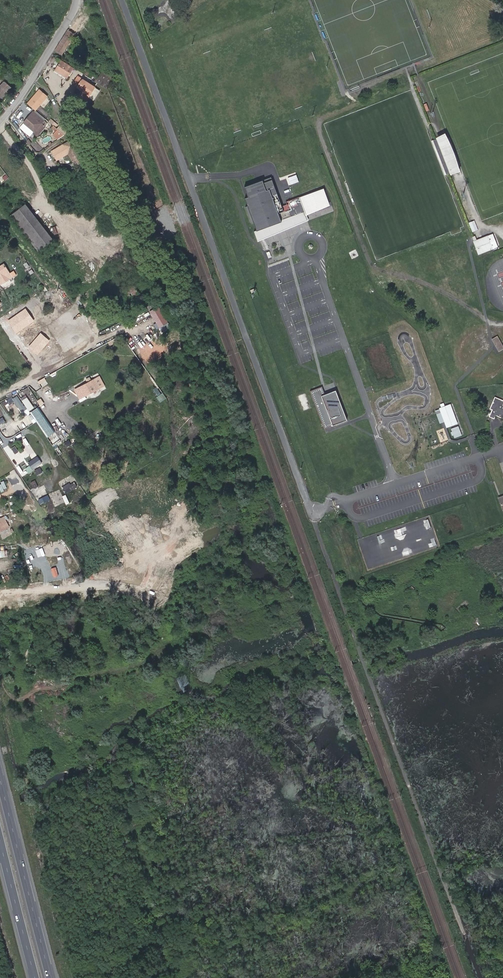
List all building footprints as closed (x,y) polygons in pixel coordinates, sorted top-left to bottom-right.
[(74,35),(68,31),(56,50),(62,54),(74,35)] [(74,68),(61,60),(54,71),(67,79),(74,68)] [(102,71),(96,81),(105,87),(112,77),(102,71)] [(74,97),(81,101),(91,85),(75,74),(70,82),(80,88),(74,97)] [(1,99),(10,87),(0,78),(0,98),(1,99)] [(96,87),(89,96),(94,99),(101,90),(96,87)] [(34,97),(27,105),(34,111),(46,97),(40,91),(34,97)] [(33,112),(24,123),(34,131),(43,120),(33,112)] [(436,137),(437,140),(450,174),(451,176),(460,172),(445,134),(436,137)] [(450,174),(437,140),(431,142),(444,176),(450,174)] [(79,155),(71,142),(66,145),(65,143),(58,147),(59,149),(51,153),(55,160),(66,154),(71,162),(75,160),(74,158),(79,155)] [(288,177),(291,184),(299,181),(297,174),(288,177)] [(272,180),(263,183),(262,180),(244,187),(247,197),(245,198),(256,230),(254,231),(259,241),(307,220),(305,215),(329,206),(324,188),(288,200),(290,207),(288,208),(288,211),(283,212),(272,180)] [(25,204),(10,216),(38,252),(53,240),(25,204)] [(478,243),(473,245),(479,259),(494,252),(488,239),(478,243)] [(12,277),(4,265),(0,267),(0,284),(12,277)] [(157,306),(150,311),(160,327),(168,322),(157,306)] [(26,309),(8,321),(16,334),(34,321),(26,309)] [(50,341),(40,333),(28,347),(38,355),(50,341)] [(45,377),(39,380),(42,387),(48,384),(45,377)] [(96,378),(81,386),(87,397),(102,389),(96,378)] [(335,390),(325,395),(322,386),(310,391),(324,428),(347,421),(335,390)] [(22,399),(24,398),(29,409),(39,405),(31,387),(19,392),(22,399)] [(157,396),(161,401),(167,397),(163,392),(157,396)] [(13,398),(12,396),(2,402),(5,405),(9,402),(11,406),(16,403),(22,412),(28,409),(18,394),(13,398)] [(489,417),(494,419),(495,416),(502,419),(502,418),(502,401),(495,398),(489,410),(492,411),(489,417)] [(445,407),(443,404),(440,406),(442,409),(440,410),(447,428),(457,424),(450,405),(445,407)] [(38,407),(30,412),(47,437),(55,432),(38,407)] [(461,435),(458,426),(451,429),(452,432),(450,433),(451,436),(453,435),(454,438),(461,435)] [(37,457),(24,466),(29,473),(42,463),(37,457)] [(74,482),(62,488),(66,494),(77,488),(74,482)] [(47,495),(37,499),(40,505),(50,500),(47,495)] [(0,519),(0,532),(10,527),(4,517),(0,519)] [(2,539),(11,536),(9,531),(0,534),(2,539)] [(33,549),(36,556),(43,553),(39,546),(33,549)]
